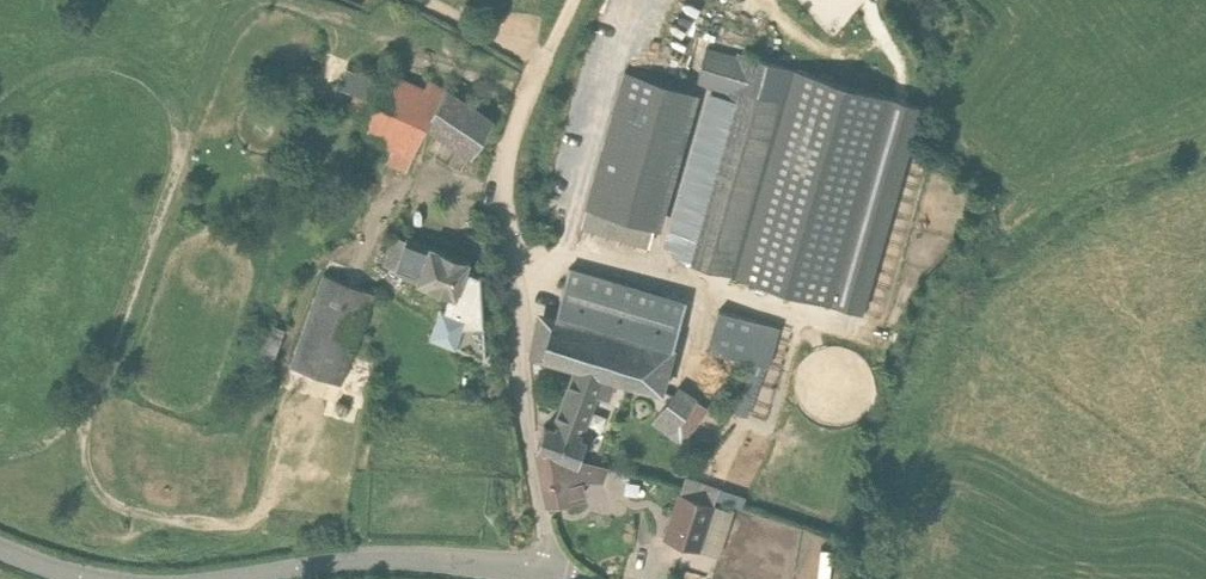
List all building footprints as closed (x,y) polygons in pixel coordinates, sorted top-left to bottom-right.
[(697,81),(728,90),(679,259),(862,311),(921,105),(738,53),(737,57),(706,49),(697,81)] [(377,102),(384,83),(346,67),(338,87),(354,93),(377,102)] [(426,126),(431,114),(443,86),(428,79),(424,87),(389,72),(384,83),(377,102),(368,123),(362,138),(373,143),(392,150),(412,158),(426,126)] [(661,226),(697,90),(630,72),(594,208),(661,226)] [(472,107),(446,90),(431,114),(426,126),(452,139),(473,151),(492,119),(472,107)] [(377,102),(354,93),(346,114),(368,123),(377,102)] [(373,143),(366,161),(384,169),(392,150),(373,143)] [(470,260),(430,245),(429,246),(408,237),(407,241),(394,235),(383,264),(397,268),(395,272),(417,280),(416,282),(456,298),(470,260)] [(569,266),(565,286),(555,331),(536,327),(530,355),(577,366),(558,418),(552,429),(544,424),(544,425),(543,426),(544,426),(538,444),(538,445),(580,456),(580,455),(588,436),(584,434),(599,395),(611,400),(617,381),(665,393),(676,344),(675,344),(688,299),(570,266),(569,266)] [(290,364),(342,383),(376,291),(324,273),(290,364)] [(768,367),(780,327),(719,309),(708,350),(768,367)] [(682,444),(709,407),(680,383),(653,422),(682,444)] [(580,456),(538,445),(549,501),(588,493),(585,479),(604,481),(612,462),(580,455),(580,456)] [(718,504),(678,492),(661,538),(700,551),(718,504)]
